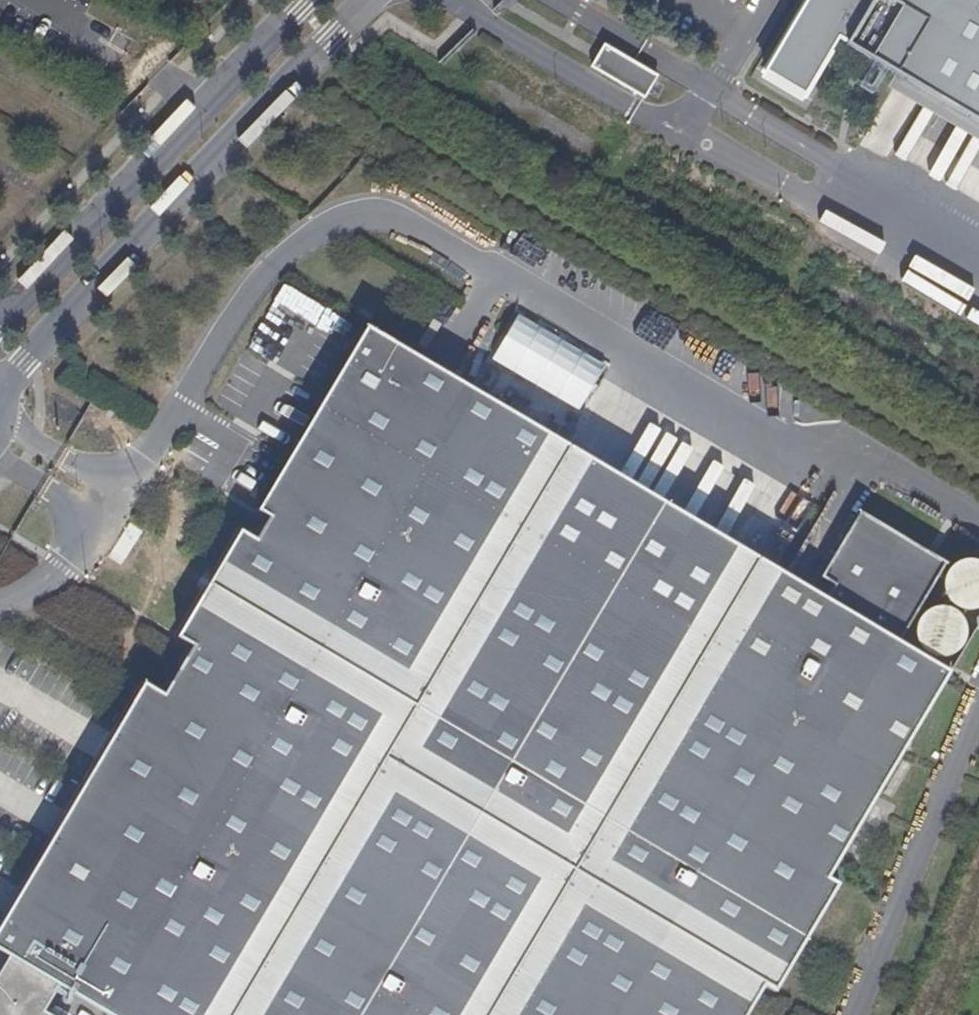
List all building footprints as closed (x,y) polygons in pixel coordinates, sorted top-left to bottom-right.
[(760,68),(801,92),(835,35),(843,40),(842,41),(892,71),(978,123),(978,0),(801,0),(760,68)] [(599,42),(586,63),(640,94),(652,72),(599,42)] [(892,71),(884,85),(978,142),(978,123),(892,71)] [(350,327),(275,454),(242,511),(252,518),(238,540),(223,530),(160,638),(175,647),(146,695),(126,684),(0,897),(0,1014),(47,1014),(31,1006),(44,982),(106,1014),(731,1014),(752,982),(763,987),(827,879),(816,874),(856,805),(922,696),(976,606),(978,599),(978,563),(978,562),(972,559),(963,558),(953,563),(947,570),(947,573),(858,521),(818,587),(831,593),(823,607),(795,590),(754,566),(744,586),(664,537),(556,473),(568,454),(433,376),(350,327)]
